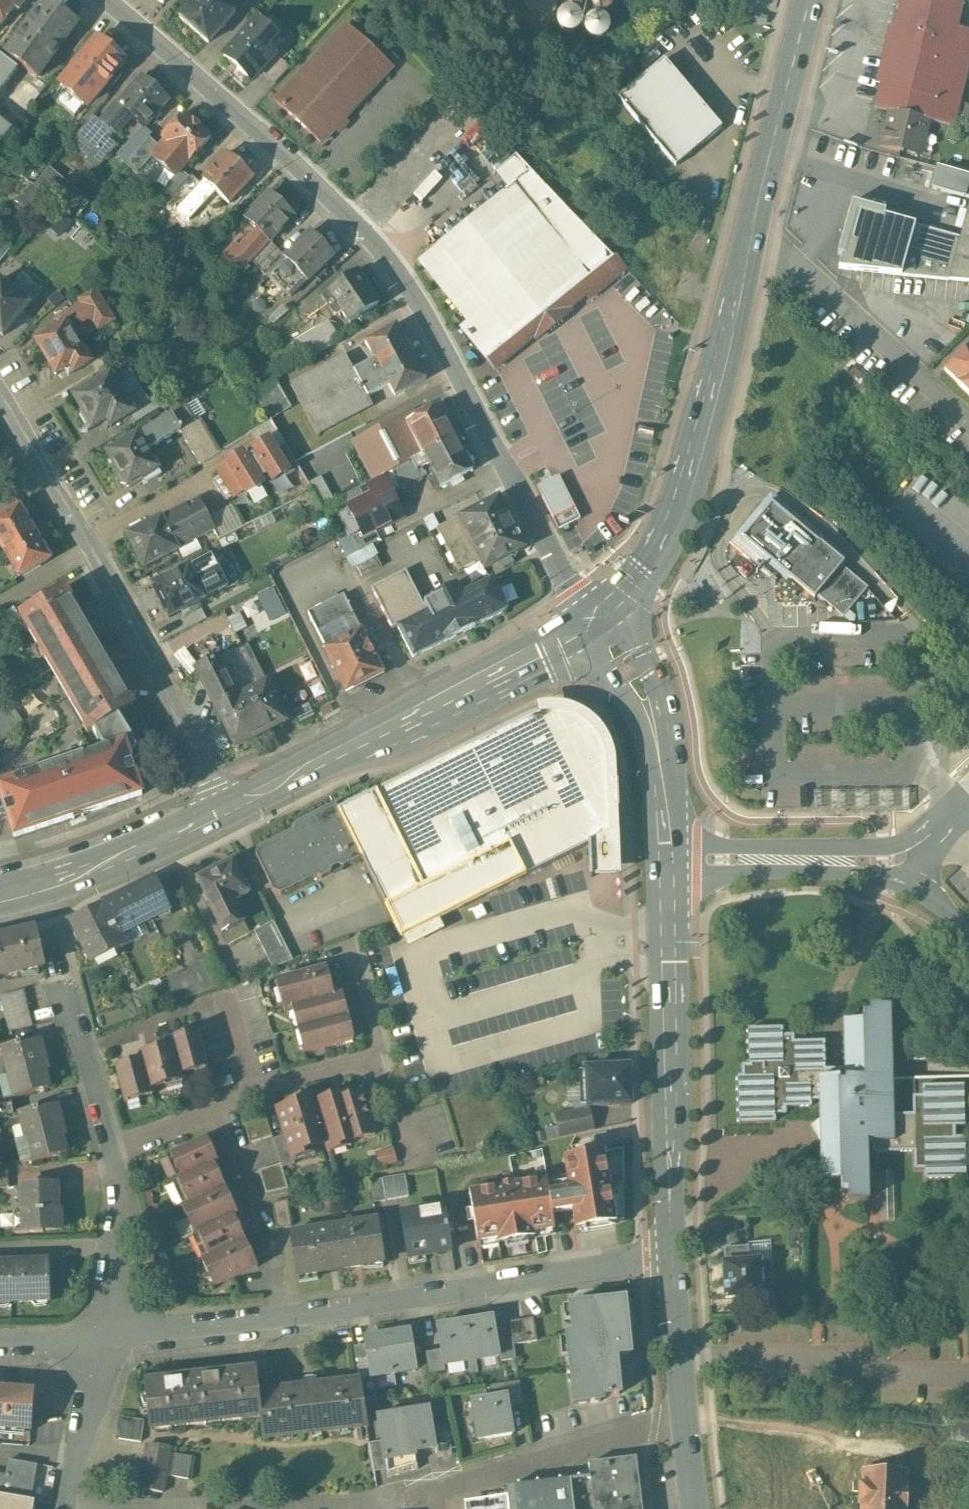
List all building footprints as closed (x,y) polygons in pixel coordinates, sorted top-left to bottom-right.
[(14,7),(18,9),(24,0),(0,0),(0,26),(14,7)] [(48,0),(44,0),(6,53),(19,63),(28,69),(34,74),(45,59),(48,62),(66,37),(63,35),(74,20),(48,0)] [(223,0),(194,0),(179,16),(208,40),(235,11),(223,0)] [(590,3),(594,9),(601,12),(609,10),(614,5),(615,0),(590,0),(590,3)] [(953,0),(900,0),(875,107),(889,110),(929,119),(955,125),(968,64),(968,29),(958,26),(963,3),(953,0)] [(577,7),(567,5),(560,9),(557,14),(557,22),(562,28),(568,31),(576,29),(581,24),(583,17),(581,10),(577,7)] [(604,13),(594,12),(587,16),(584,21),(584,29),(589,35),(595,38),(603,36),(608,31),(610,24),(608,17),(604,13)] [(258,18),(249,29),(264,43),(274,32),(258,18)] [(346,22),(275,98),(320,139),(390,64),(346,22)] [(249,29),(247,27),(223,54),(250,78),(274,51),(264,43),(249,29)] [(82,56),(96,39),(88,32),(74,50),(82,56)] [(125,60),(97,37),(96,39),(82,56),(71,69),(73,70),(60,86),(83,105),(96,90),(98,92),(125,60)] [(6,53),(0,49),(0,88),(4,83),(19,63),(6,53)] [(289,66),(281,57),(266,74),(274,82),(289,66)] [(664,58),(618,97),(676,166),(722,127),(664,58)] [(19,63),(4,83),(13,89),(28,69),(19,63)] [(168,98),(142,74),(117,101),(118,102),(103,119),(117,131),(131,115),(144,126),(168,98)] [(965,104),(959,128),(968,130),(968,129),(968,104),(965,104)] [(929,119),(889,110),(881,145),(903,150),(904,147),(911,148),(914,136),(925,138),(929,119)] [(210,136),(184,112),(162,136),(164,138),(158,144),(160,146),(152,154),(168,167),(173,162),(181,169),(210,136)] [(111,130),(93,114),(76,134),(94,150),(111,130)] [(160,146),(158,144),(149,136),(125,161),(136,171),(152,154),(160,146)] [(254,175),(227,150),(202,177),(204,179),(201,183),(181,204),(193,215),(216,190),(229,202),(254,175)] [(506,187),(417,257),(469,320),(460,327),(492,367),(521,345),(514,336),(579,284),(589,294),(625,267),(516,154),(493,172),(506,187)] [(78,191),(49,166),(34,184),(52,199),(63,209),(78,191)] [(939,166),(933,187),(964,196),(964,195),(968,196),(968,175),(939,166)] [(181,204),(201,183),(191,173),(167,199),(177,208),(181,204)] [(52,199),(34,184),(31,181),(15,200),(36,217),(52,199)] [(268,239),(269,240),(293,215),(269,190),(244,217),(257,228),(240,246),(235,241),(217,260),(233,275),(250,258),(268,239)] [(960,237),(949,278),(968,281),(968,204),(960,237)] [(960,237),(856,208),(840,267),(949,278),(960,237)] [(333,254),(309,230),(284,255),(284,258),(269,272),(269,276),(271,278),(274,277),(285,289),(285,293),(288,295),(291,295),(305,280),(308,280),(333,254)] [(11,247),(0,238),(0,260),(11,247)] [(258,266),(276,248),(269,240),(268,239),(250,258),(258,266)] [(284,258),(284,255),(276,248),(258,266),(264,272),(269,272),(284,258)] [(328,291),(322,296),(335,314),(341,310),(350,322),(378,302),(357,271),(328,289),(328,291)] [(0,278),(0,333),(2,335),(30,303),(0,278)] [(56,318),(61,325),(66,321),(76,338),(88,330),(89,332),(97,327),(98,329),(113,319),(95,289),(79,299),(81,303),(56,318)] [(341,340),(328,319),(306,331),(308,333),(317,347),(307,353),(310,357),(341,340)] [(61,325),(35,340),(55,374),(69,365),(73,371),(90,361),(76,338),(66,321),(61,325)] [(397,323),(366,341),(375,358),(394,392),(395,394),(425,377),(397,323)] [(133,328),(119,336),(121,339),(127,349),(128,351),(141,342),(133,328)] [(317,347),(308,333),(298,339),(307,353),(317,347)] [(127,349),(121,339),(98,353),(104,363),(127,349)] [(968,343),(944,368),(968,393),(968,344),(968,343)] [(394,392),(375,358),(354,370),(346,354),(291,383),(317,434),(394,392)] [(110,373),(73,395),(83,411),(81,416),(86,424),(90,424),(92,427),(107,418),(111,425),(128,414),(133,411),(133,408),(149,399),(140,384),(123,394),(110,373)] [(288,400),(276,378),(253,390),(265,412),(288,400)] [(157,394),(149,399),(133,408),(133,411),(128,414),(135,423),(164,405),(157,394)] [(399,419),(354,441),(374,479),(392,469),(456,436),(439,404),(418,415),(413,408),(398,416),(399,419)] [(136,433),(107,452),(117,469),(116,474),(120,482),(126,481),(127,485),(142,476),(145,481),(160,473),(157,468),(157,465),(147,448),(179,428),(194,419),(185,405),(138,435),(136,433)] [(194,419),(179,428),(200,463),(220,450),(199,416),(194,419)] [(456,436),(392,469),(400,485),(424,474),(420,467),(429,463),(440,485),(472,469),(456,436)] [(220,474),(213,478),(226,500),(243,489),(246,493),(261,483),(260,480),(269,475),(272,479),(288,470),(268,438),(253,448),(255,451),(245,456),(242,451),(227,461),(229,465),(218,471),(220,474)] [(389,490),(400,485),(392,469),(374,479),(367,482),(373,494),(348,505),(361,531),(363,534),(375,528),(402,514),(389,490)] [(558,477),(538,487),(560,530),(580,520),(558,477)] [(498,496),(437,526),(458,568),(480,557),(485,566),(524,546),(498,496)] [(214,528),(198,498),(162,517),(160,515),(126,533),(143,566),(177,549),(177,547),(214,528)] [(843,615),(868,586),(842,564),(844,561),(842,560),(844,558),(837,551),(834,553),(810,533),(812,530),(805,524),(802,526),(772,501),(764,509),(760,505),(729,542),(758,567),(754,571),(756,573),(761,567),(771,567),(772,569),(775,564),(814,596),(816,593),(843,615)] [(19,504),(0,516),(0,544),(3,549),(34,531),(19,504)] [(363,534),(361,531),(351,535),(358,550),(379,539),(375,528),(363,534)] [(34,531),(3,549),(18,574),(49,557),(34,531)] [(343,544),(332,549),(335,557),(347,552),(343,544)] [(218,567),(210,553),(151,582),(168,616),(219,591),(209,572),(218,567)] [(376,553),(355,564),(361,576),(381,565),(376,553)] [(437,607),(398,627),(413,656),(507,609),(491,579),(462,595),(456,584),(431,595),(437,607)] [(93,728),(103,749),(124,742),(125,744),(146,732),(131,706),(135,704),(130,695),(128,696),(71,599),(73,597),(66,586),(18,614),(24,626),(27,626),(83,722),(81,723),(87,731),(93,728)] [(266,590),(243,601),(249,613),(271,601),(266,590)] [(343,594),(307,612),(326,647),(324,648),(345,690),(383,670),(343,594)] [(197,670),(215,706),(255,686),(250,676),(256,673),(243,645),(197,670)] [(255,686),(215,706),(234,745),(285,719),(266,680),(255,686)] [(534,703),(536,711),(552,710),(580,717),(599,738),(607,763),(611,860),(601,861),(591,861),(592,876),(620,875),(616,764),(606,733),(583,710),(553,701),(534,703)] [(0,705),(0,737),(16,727),(1,705),(0,705)] [(338,809),(361,857),(392,920),(401,937),(588,844),(589,877),(592,876),(591,861),(601,861),(611,860),(607,763),(599,738),(580,717),(552,710),(536,711),(534,712),(526,715),(510,723),(338,809)] [(0,785),(0,795),(14,837),(140,793),(125,744),(124,742),(103,749),(0,785)] [(295,822),(294,829),(258,846),(255,854),(275,891),(283,892),(316,876),(322,877),(331,872),(331,868),(338,864),(344,866),(361,857),(338,809),(336,806),(335,803),(295,822)] [(231,858),(196,876),(212,907),(233,896),(247,889),(231,858)] [(153,875),(103,901),(119,932),(137,923),(169,906),(153,875)] [(233,896),(212,907),(223,929),(244,918),(233,896)] [(103,901),(69,918),(91,961),(125,943),(119,932),(103,901)] [(272,919),(252,928),(272,967),(292,958),(272,919)] [(143,934),(137,923),(119,932),(125,943),(143,934)] [(0,936),(0,975),(44,965),(35,928),(0,936)] [(211,952),(173,972),(185,995),(225,980),(211,952)] [(326,966),(276,979),(284,1009),(292,1007),(303,1052),(354,1039),(343,993),(334,995),(326,966)] [(0,994),(0,995),(8,1029),(31,1024),(23,989),(0,994)] [(736,1075),(737,1121),(775,1120),(775,1114),(786,1113),(786,1106),(811,1105),(811,1100),(817,1100),(817,1118),(818,1181),(838,1181),(839,1191),(847,1191),(847,1200),(869,1200),(868,1141),(873,1141),(873,1151),(914,1150),(914,1167),(923,1167),(923,1178),(966,1177),(965,1135),(953,1135),(953,1124),(964,1124),(963,1083),(921,1083),(921,1095),(911,1095),(912,1113),(893,1113),(890,1003),(869,1003),(869,1008),(861,1009),(861,1019),(843,1020),(844,1068),(825,1068),(825,1040),(794,1041),(793,1034),(782,1034),(782,1025),(748,1025),(749,1063),(741,1063),(741,1075),(736,1075)] [(141,1059),(115,1067),(125,1103),(153,1095),(151,1090),(184,1081),(182,1075),(207,1068),(197,1030),(170,1038),(172,1043),(139,1053),(141,1059)] [(19,1042),(1,1046),(9,1072),(14,1092),(15,1095),(46,1087),(41,1070),(47,1068),(40,1040),(19,1045),(19,1042)] [(629,1063),(584,1065),(586,1106),(631,1104),(629,1063)] [(9,1072),(0,1075),(0,1089),(2,1095),(14,1092),(9,1072)] [(314,1094),(313,1094),(328,1142),(330,1151),(332,1150),(329,1142),(346,1138),(348,1145),(350,1144),(350,1142),(375,1134),(363,1093),(348,1098),(346,1093),(316,1102),(314,1094)] [(278,1109),(285,1134),(291,1153),(293,1153),(294,1156),(316,1150),(315,1146),(328,1142),(313,1094),(288,1102),(289,1106),(278,1109)] [(18,1112),(16,1100),(0,1102),(0,1117),(19,1116),(18,1112)] [(37,1106),(18,1112),(19,1116),(26,1137),(32,1158),(33,1161),(65,1151),(60,1134),(65,1133),(56,1103),(38,1109),(37,1106)] [(265,1113),(255,1116),(261,1138),(272,1135),(265,1113)] [(255,1116),(243,1119),(250,1142),(261,1138),(255,1116)] [(273,1137),(281,1163),(282,1166),(295,1162),(293,1157),(294,1156),(293,1153),(291,1153),(285,1134),(273,1137)] [(206,1136),(170,1153),(181,1177),(214,1162),(217,1160),(206,1136)] [(32,1158),(26,1137),(14,1141),(21,1162),(32,1158)] [(565,1175),(468,1186),(475,1240),(495,1238),(496,1243),(533,1238),(532,1231),(553,1229),(551,1211),(571,1210),(574,1229),(625,1220),(624,1146),(562,1155),(565,1175)] [(214,1162),(181,1177),(177,1179),(188,1203),(225,1186),(214,1162)] [(281,1163),(259,1170),(266,1194),(288,1187),(282,1166),(281,1163)] [(404,1172),(381,1177),(385,1199),(408,1194),(404,1172)] [(381,1177),(369,1179),(373,1201),(385,1199),(381,1177)] [(56,1184),(20,1185),(21,1210),(13,1211),(14,1232),(43,1231),(43,1227),(63,1226),(63,1208),(56,1208),(56,1184)] [(238,1212),(225,1186),(188,1203),(181,1207),(194,1233),(234,1214),(238,1212)] [(288,1198),(271,1201),(274,1227),(291,1225),(288,1198)] [(444,1206),(400,1212),(407,1255),(451,1249),(444,1206)] [(234,1214),(194,1233),(205,1258),(245,1239),(234,1214)] [(376,1217),(333,1224),(340,1266),(383,1259),(376,1217)] [(340,1266),(333,1224),(288,1231),(294,1273),(340,1266)] [(245,1239),(205,1258),(202,1259),(214,1286),(258,1266),(245,1239)] [(753,1239),(753,1256),(773,1256),(773,1239),(753,1239)] [(747,1244),(723,1245),(724,1295),(769,1294),(768,1278),(760,1278),(759,1259),(747,1259),(747,1244)] [(0,1261),(0,1301),(48,1300),(47,1259),(0,1261)] [(796,1294),(782,1294),(782,1304),(796,1304),(796,1294)] [(573,1330),(567,1330),(572,1402),(602,1400),(602,1394),(618,1393),(616,1354),(629,1353),(625,1297),(571,1300),(573,1330)] [(492,1316),(465,1320),(471,1359),(498,1355),(492,1316)] [(534,1318),(509,1320),(511,1343),(537,1341),(534,1318)] [(465,1320),(436,1324),(442,1363),(471,1359),(465,1320)] [(410,1329),(387,1332),(391,1372),(415,1369),(410,1329)] [(391,1372),(387,1332),(364,1334),(365,1344),(353,1345),(355,1358),(367,1356),(369,1374),(391,1372)] [(160,1380),(145,1381),(149,1428),(170,1426),(169,1420),(187,1419),(188,1425),(208,1424),(208,1416),(223,1415),(223,1421),(242,1420),(241,1410),(259,1409),(258,1390),(256,1369),(240,1370),(241,1379),(160,1386),(160,1380)] [(258,1390),(259,1409),(262,1435),(364,1426),(360,1378),(317,1382),(316,1379),(304,1380),(305,1386),(258,1390)] [(0,1387),(0,1426),(30,1428),(32,1389),(0,1387)] [(506,1394),(471,1399),(477,1438),(511,1433),(506,1394)] [(430,1407),(377,1414),(384,1459),(415,1455),(414,1447),(435,1444),(430,1407)] [(143,1420),(119,1417),(116,1437),(141,1440),(143,1420)] [(892,1433),(824,1432),(823,1485),(890,1486),(892,1433)] [(169,1444),(145,1441),(140,1488),(164,1491),(166,1474),(168,1454),(169,1444)] [(191,1456),(168,1454),(166,1474),(188,1476),(191,1456)] [(638,1456),(587,1460),(589,1477),(582,1477),(581,1473),(574,1473),(574,1479),(563,1479),(562,1475),(554,1476),(554,1482),(540,1483),(539,1478),(533,1479),(533,1484),(521,1485),(521,1480),(514,1481),(515,1486),(505,1486),(506,1496),(469,1498),(470,1508),(642,1508),(638,1456)] [(7,1457),(4,1472),(1,1494),(32,1499),(37,1462),(7,1457)] [(32,1499),(1,1494),(0,1494),(0,1508),(31,1508),(32,1499)]
